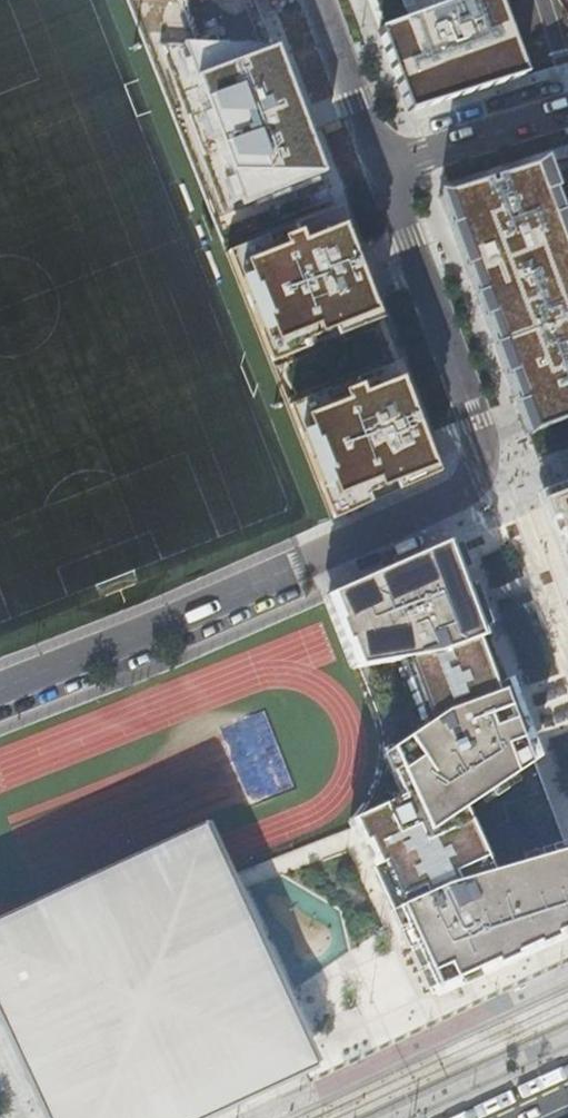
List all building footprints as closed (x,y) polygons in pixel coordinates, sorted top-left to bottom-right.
[(306,129),(230,0),(192,0),(153,22),(246,182),(306,147),(302,140),(317,130),(314,124),(306,129)] [(408,117),(524,80),(495,0),(365,0),(408,117)] [(526,434),(567,419),(567,247),(538,166),(438,198),(526,434)] [(334,210),(226,253),(330,520),(434,475),(334,210)] [(541,497),(567,568),(567,487),(541,497)] [(454,545),(327,601),(372,716),(377,737),(377,760),(372,781),(363,801),(350,819),(431,995),(567,933),(567,854),(454,545)] [(0,918),(0,1011),(49,1117),(194,1117),(313,1063),(227,878),(203,824),(75,884),(0,918)]
